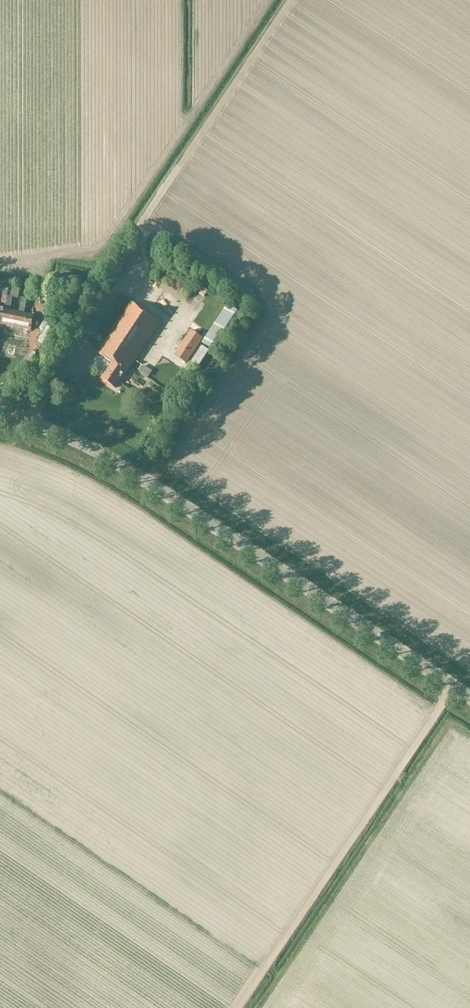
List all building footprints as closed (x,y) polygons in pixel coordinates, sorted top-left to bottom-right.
[(76,286),(78,274),(63,272),(61,284),(76,286)] [(190,332),(174,357),(185,365),(201,340),(205,342),(188,367),(202,376),(216,355),(242,316),(211,296),(188,331),(190,332)] [(19,312),(11,310),(13,298),(7,297),(4,310),(5,310),(2,325),(16,328),(19,312)] [(34,316),(24,314),(27,301),(22,300),(19,312),(16,328),(31,331),(34,316)] [(131,302),(97,353),(112,363),(101,379),(115,389),(124,374),(126,375),(161,322),(131,302)] [(73,346),(81,335),(73,329),(69,335),(68,334),(64,339),(73,346)] [(414,717),(421,721),(432,705),(424,700),(414,717)]
